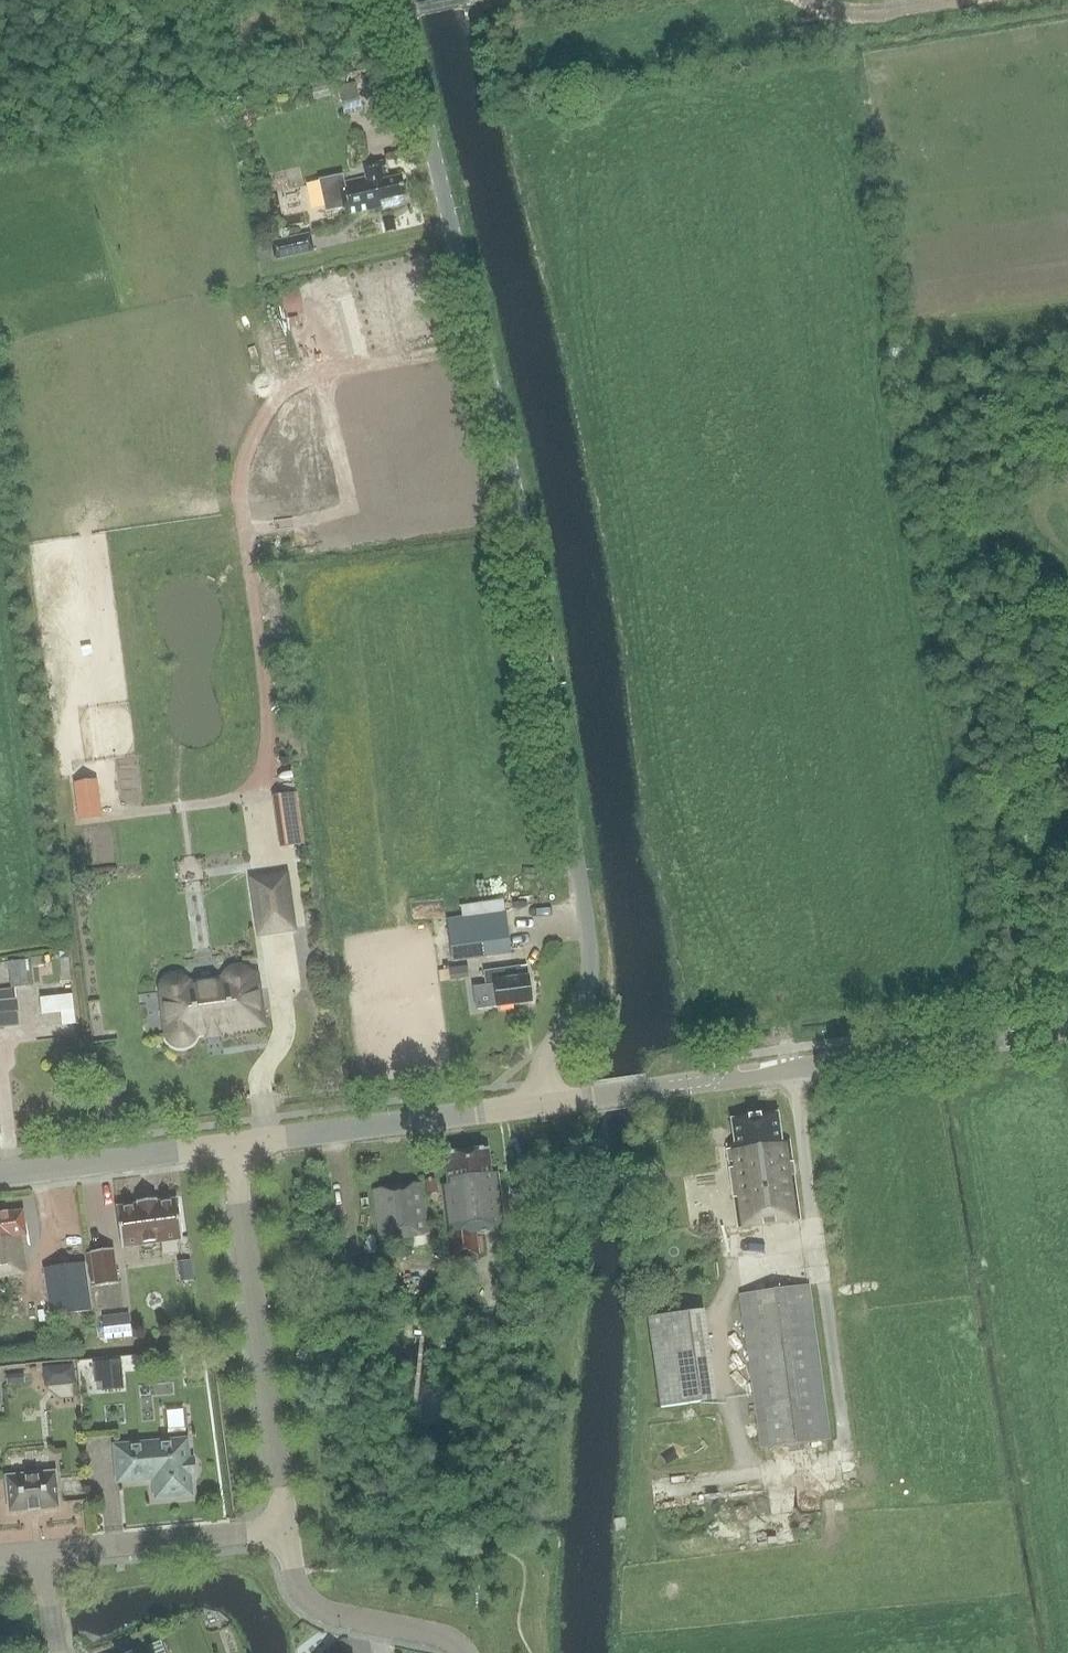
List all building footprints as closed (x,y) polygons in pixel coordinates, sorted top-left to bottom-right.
[(361,102),(343,107),(345,115),(363,111),(361,102)] [(405,197),(400,177),(388,180),(384,163),(364,167),(367,179),(345,184),(343,175),(319,180),(326,212),(345,208),(347,215),(384,207),(384,211),(405,206),(404,198),(405,197)] [(316,251),(312,233),(272,242),(276,259),(316,251)] [(96,782),(76,785),(82,825),(102,822),(96,782)] [(295,788),(274,791),(281,846),(303,843),(295,788)] [(291,927),(284,878),(256,882),(263,931),(291,927)] [(506,911),(447,918),(452,961),(512,954),(506,911)] [(15,984),(29,981),(24,958),(11,960),(15,984)] [(532,1002),(527,965),(484,971),(486,986),(495,985),(498,1007),(532,1002)] [(469,978),(467,966),(449,968),(451,980),(469,978)] [(195,1033),(260,1022),(254,978),(249,979),(246,973),(240,970),(234,971),(229,975),(227,982),(187,987),(184,981),(178,978),(171,979),(166,984),(165,990),(171,1034),(174,1040),(180,1043),(186,1042),(192,1039),(195,1033)] [(40,1012),(60,1011),(61,1023),(74,1022),(73,991),(39,993),(40,1012)] [(18,1023),(15,1001),(0,1003),(0,1025),(18,1023)] [(732,1119),(736,1144),(728,1145),(739,1227),(800,1219),(789,1140),(781,1142),(778,1114),(732,1119)] [(476,1232),(505,1228),(498,1172),(491,1173),(488,1148),(445,1154),(449,1184),(442,1184),(451,1259),(479,1255),(476,1232)] [(428,1196),(437,1195),(435,1178),(425,1180),(428,1196)] [(429,1234),(421,1181),(372,1188),(380,1241),(429,1234)] [(117,1208),(122,1247),(183,1239),(178,1200),(156,1203),(155,1200),(139,1202),(139,1205),(117,1208)] [(27,1236),(24,1210),(0,1214),(0,1276),(25,1272),(20,1236),(27,1236)] [(119,1283),(114,1250),(92,1253),(96,1286),(119,1283)] [(44,1267),(51,1316),(92,1310),(86,1261),(44,1267)] [(740,1294),(761,1449),(831,1439),(810,1284),(740,1294)] [(648,1316),(661,1407),(717,1398),(704,1308),(648,1316)] [(127,1314),(103,1317),(106,1339),(130,1336),(127,1314)] [(122,1359),(93,1362),(95,1382),(124,1379),(122,1359)] [(74,1362),(44,1363),(45,1383),(75,1381),(74,1362)] [(14,1375),(7,1376),(8,1385),(15,1384),(14,1375)] [(192,1459),(189,1460),(187,1440),(116,1446),(119,1481),(155,1478),(157,1498),(192,1495),(190,1474),(193,1474),(196,1470),(195,1463),(192,1459)] [(40,1509),(59,1507),(56,1472),(7,1476),(10,1512),(29,1510),(29,1512),(40,1511),(40,1509)] [(148,1644),(126,1652),(151,1652),(148,1644)]
